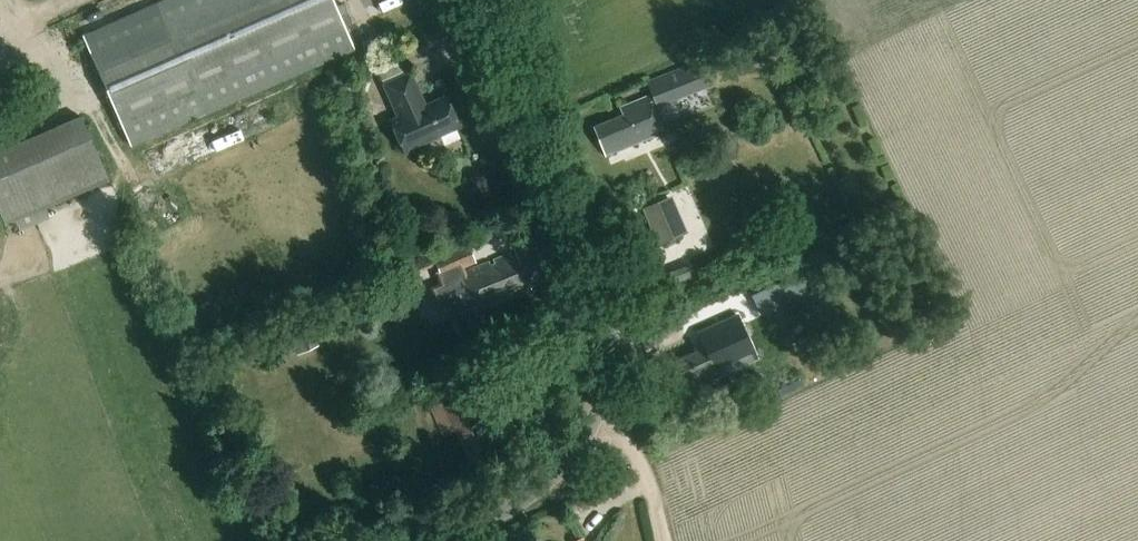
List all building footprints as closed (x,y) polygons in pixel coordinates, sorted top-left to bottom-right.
[(83,35),(132,146),(356,49),(347,29),(354,25),(345,3),(337,7),(334,0),(164,0),(83,35)] [(699,61),(680,68),(649,81),(646,81),(657,109),(691,96),(710,88),(699,61)] [(411,73),(385,85),(399,116),(391,120),(406,153),(423,145),(422,143),(460,126),(447,96),(425,105),(411,73)] [(651,111),(650,107),(647,101),(618,114),(621,121),(593,133),(605,161),(662,136),(651,111)] [(7,225),(111,181),(83,115),(0,151),(0,209),(7,225)] [(644,208),(659,244),(688,232),(673,195),(644,208)] [(444,322),(475,310),(477,314),(520,297),(517,290),(548,278),(534,242),(516,249),(518,254),(512,257),(511,253),(495,259),(496,263),(491,265),(489,261),(466,270),(464,267),(476,262),(469,243),(409,266),(412,275),(435,266),(442,284),(431,288),(444,322)] [(750,286),(763,315),(810,293),(797,264),(750,286)] [(681,292),(706,283),(700,265),(674,274),(681,292)] [(739,319),(758,312),(753,299),(734,306),(739,319)] [(311,325),(291,332),(299,354),(319,346),(311,325)] [(684,395),(742,369),(725,333),(702,343),(705,350),(670,366),(684,395)] [(442,436),(456,430),(470,465),(497,453),(474,395),(455,402),(450,389),(427,399),(442,436)]
